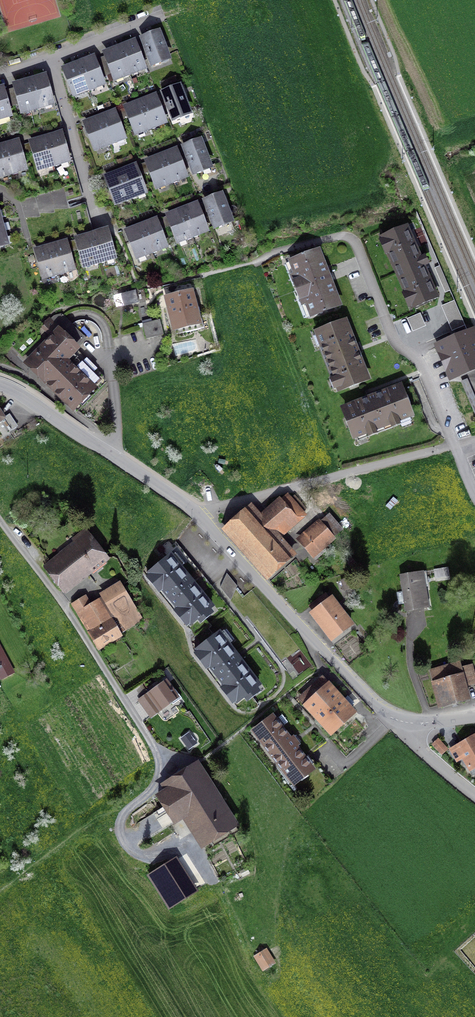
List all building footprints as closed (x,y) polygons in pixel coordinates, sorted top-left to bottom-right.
[(143,40),(153,67),(161,64),(160,61),(168,58),(158,34),(143,40)] [(134,43),(120,49),(129,73),(143,67),(134,43)] [(123,78),(130,75),(129,73),(120,49),(106,54),(115,78),(122,75),(123,78)] [(93,59),(79,64),(89,91),(96,89),(95,86),(102,83),(93,59)] [(89,91),(79,64),(65,70),(74,94),(88,89),(89,91)] [(44,78),(30,82),(38,109),(45,107),(44,105),(51,102),(44,78)] [(37,110),(38,109),(30,82),(15,86),(22,111),(37,107),(37,110)] [(164,94),(174,121),(182,118),(181,115),(189,112),(179,88),(164,94)] [(0,90),(0,117),(9,114),(2,90),(0,90)] [(155,97),(141,103),(151,130),(158,127),(157,124),(164,121),(155,97)] [(151,130),(141,103),(127,108),(136,132),(150,127),(151,130)] [(114,113),(100,119),(110,145),(117,143),(116,140),(123,137),(114,113)] [(110,146),(110,145),(100,119),(86,124),(95,148),(109,143),(110,146)] [(68,160),(61,135),(46,139),(53,164),(54,167),(61,165),(60,162),(68,160)] [(54,167),(53,164),(46,139),(32,143),(39,168),(46,166),(47,169),(54,167)] [(203,172),(202,169),(209,166),(200,142),(185,148),(195,175),(203,172)] [(17,143),(3,147),(11,175),(18,173),(17,170),(24,168),(17,143)] [(11,175),(3,147),(0,148),(0,175),(10,172),(10,175),(11,175)] [(185,175),(176,152),(162,157),(171,181),(172,184),(179,181),(178,178),(185,175)] [(157,186),(171,181),(162,157),(148,162),(157,186)] [(144,191),(135,167),(121,173),(131,199),(138,197),(137,194),(144,191)] [(123,199),(124,202),(131,199),(121,173),(107,178),(116,202),(123,199)] [(224,226),(223,223),(230,220),(221,196),(206,202),(216,229),(224,226)] [(206,230),(197,206),(182,211),(193,238),(200,235),(199,232),(206,230)] [(185,238),(186,241),(193,238),(182,211),(168,216),(178,241),(185,238)] [(165,245),(156,221),(142,227),(151,251),(152,254),(159,251),(158,248),(165,245)] [(127,232),(137,256),(151,251),(142,227),(127,232)] [(436,297),(423,266),(426,264),(423,258),(420,259),(406,228),(385,237),(391,250),(388,251),(406,294),(409,293),(415,306),(436,297)] [(106,259),(113,256),(106,232),(92,236),(99,260),(100,263),(107,261),(106,259)] [(100,263),(99,260),(92,236),(77,240),(84,265),(92,263),(93,265),(100,263)] [(72,268),(65,243),(51,248),(58,272),(59,275),(66,273),(65,270),(72,268)] [(59,275),(58,272),(51,248),(36,252),(43,276),(51,274),(52,277),(59,275)] [(339,305),(330,282),(332,281),(329,274),(327,275),(318,251),(291,262),(312,315),(339,305)] [(450,291),(439,266),(435,268),(445,293),(450,291)] [(121,294),(124,305),(138,302),(135,290),(121,294)] [(167,298),(174,329),(199,322),(191,292),(167,298)] [(465,326),(454,300),(441,306),(452,331),(465,326)] [(28,362),(46,379),(47,378),(72,353),(75,349),(74,349),(76,348),(85,338),(72,326),(76,323),(81,321),(65,306),(50,310),(44,315),(49,320),(43,327),(53,337),(28,362)] [(422,313),(409,316),(413,330),(426,326),(422,313)] [(152,322),(143,324),(146,339),(155,336),(152,322)] [(317,335),(337,388),(367,377),(359,354),(347,323),(317,335)] [(472,332),(438,346),(451,377),(474,366),(474,338),(472,332)] [(72,353),(47,378),(63,394),(92,364),(76,348),(74,349),(75,349),(72,353)] [(104,385),(99,380),(103,376),(92,364),(63,394),(78,410),(104,385)] [(345,407),(356,437),(410,416),(398,386),(375,395),(345,407)] [(4,436),(16,427),(8,415),(3,418),(0,414),(0,430),(4,436)] [(230,527),(270,572),(292,553),(278,536),(303,514),(288,496),(281,503),(280,501),(262,517),(256,510),(250,516),(247,513),(230,527)] [(319,523),(300,540),(313,555),(332,538),(319,523)] [(98,561),(101,565),(106,561),(84,531),(74,539),(78,545),(63,558),(59,554),(44,566),(62,589),(98,561)] [(149,573),(190,624),(212,606),(171,555),(167,559),(162,553),(159,556),(163,562),(149,573)] [(301,566),(307,574),(315,569),(310,561),(301,566)] [(428,571),(420,572),(422,587),(426,587),(434,585),(433,579),(449,576),(448,568),(428,571)] [(401,575),(406,611),(428,607),(426,587),(422,587),(420,572),(401,575)] [(220,587),(231,600),(237,586),(227,574),(220,587)] [(341,581),(344,590),(354,588),(351,578),(341,581)] [(72,604),(97,646),(142,620),(120,583),(103,593),(106,598),(91,606),(85,596),(72,604)] [(312,614),(318,622),(321,620),(333,636),(348,625),(325,595),(311,606),(315,612),(312,614)] [(197,650),(237,701),(259,685),(220,633),(197,650)] [(0,680),(16,673),(0,640),(0,680)] [(299,671),(311,663),(302,649),(289,657),(299,671)] [(440,705),(464,698),(462,687),(474,684),(474,679),(471,665),(461,668),(460,663),(431,671),(440,705)] [(157,688),(140,700),(151,716),(158,711),(154,705),(156,703),(160,709),(171,701),(173,704),(181,698),(175,690),(173,691),(166,682),(160,686),(158,684),(156,686),(157,688)] [(305,705),(331,734),(355,712),(329,683),(305,705)] [(255,733),(292,781),(311,767),(295,746),(298,744),(293,737),(290,739),(274,718),(255,733)] [(179,742),(186,753),(198,744),(191,735),(179,742)] [(471,767),(474,765),(474,738),(452,751),(456,759),(464,754),(471,767)] [(432,744),(442,754),(447,749),(438,739),(432,744)] [(187,813),(205,842),(231,825),(194,767),(168,783),(171,788),(158,796),(175,821),(187,813)] [(148,875),(169,908),(196,891),(176,858),(148,875)] [(255,956),(264,970),(274,963),(266,950),(255,956)]
